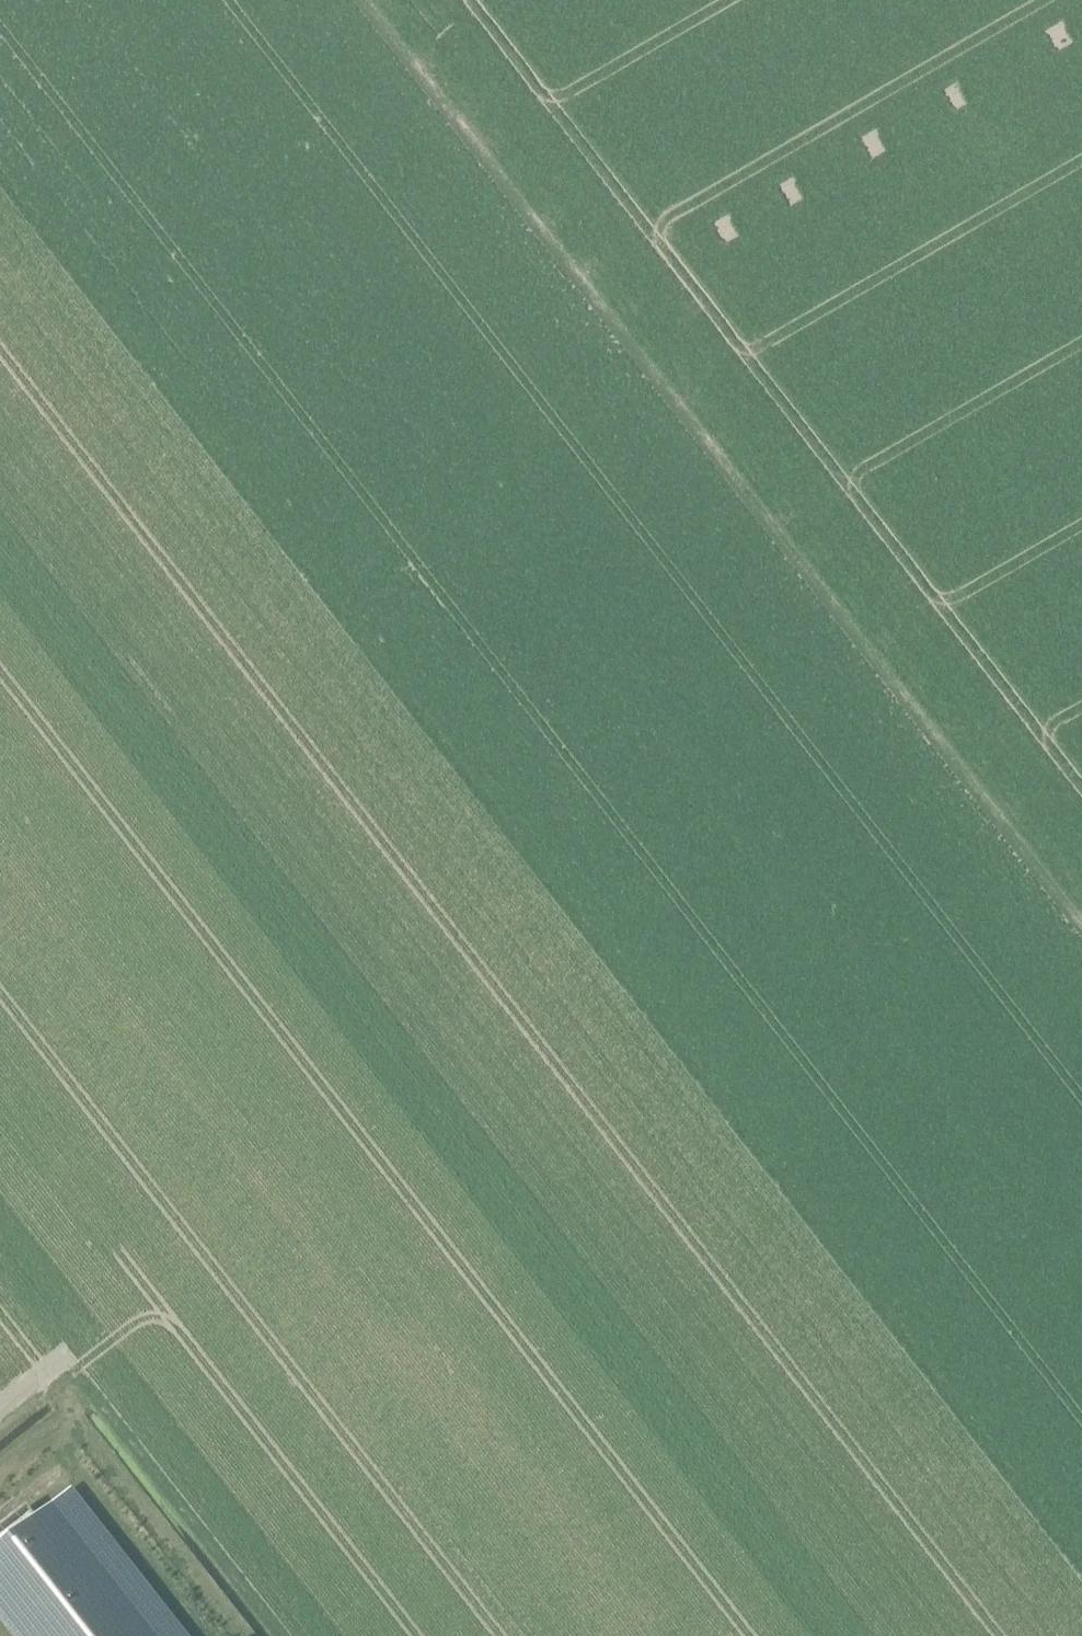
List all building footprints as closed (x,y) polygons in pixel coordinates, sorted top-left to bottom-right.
[(73,1491),(0,1549),(0,1615),(16,1635),(186,1635),(73,1491)]
